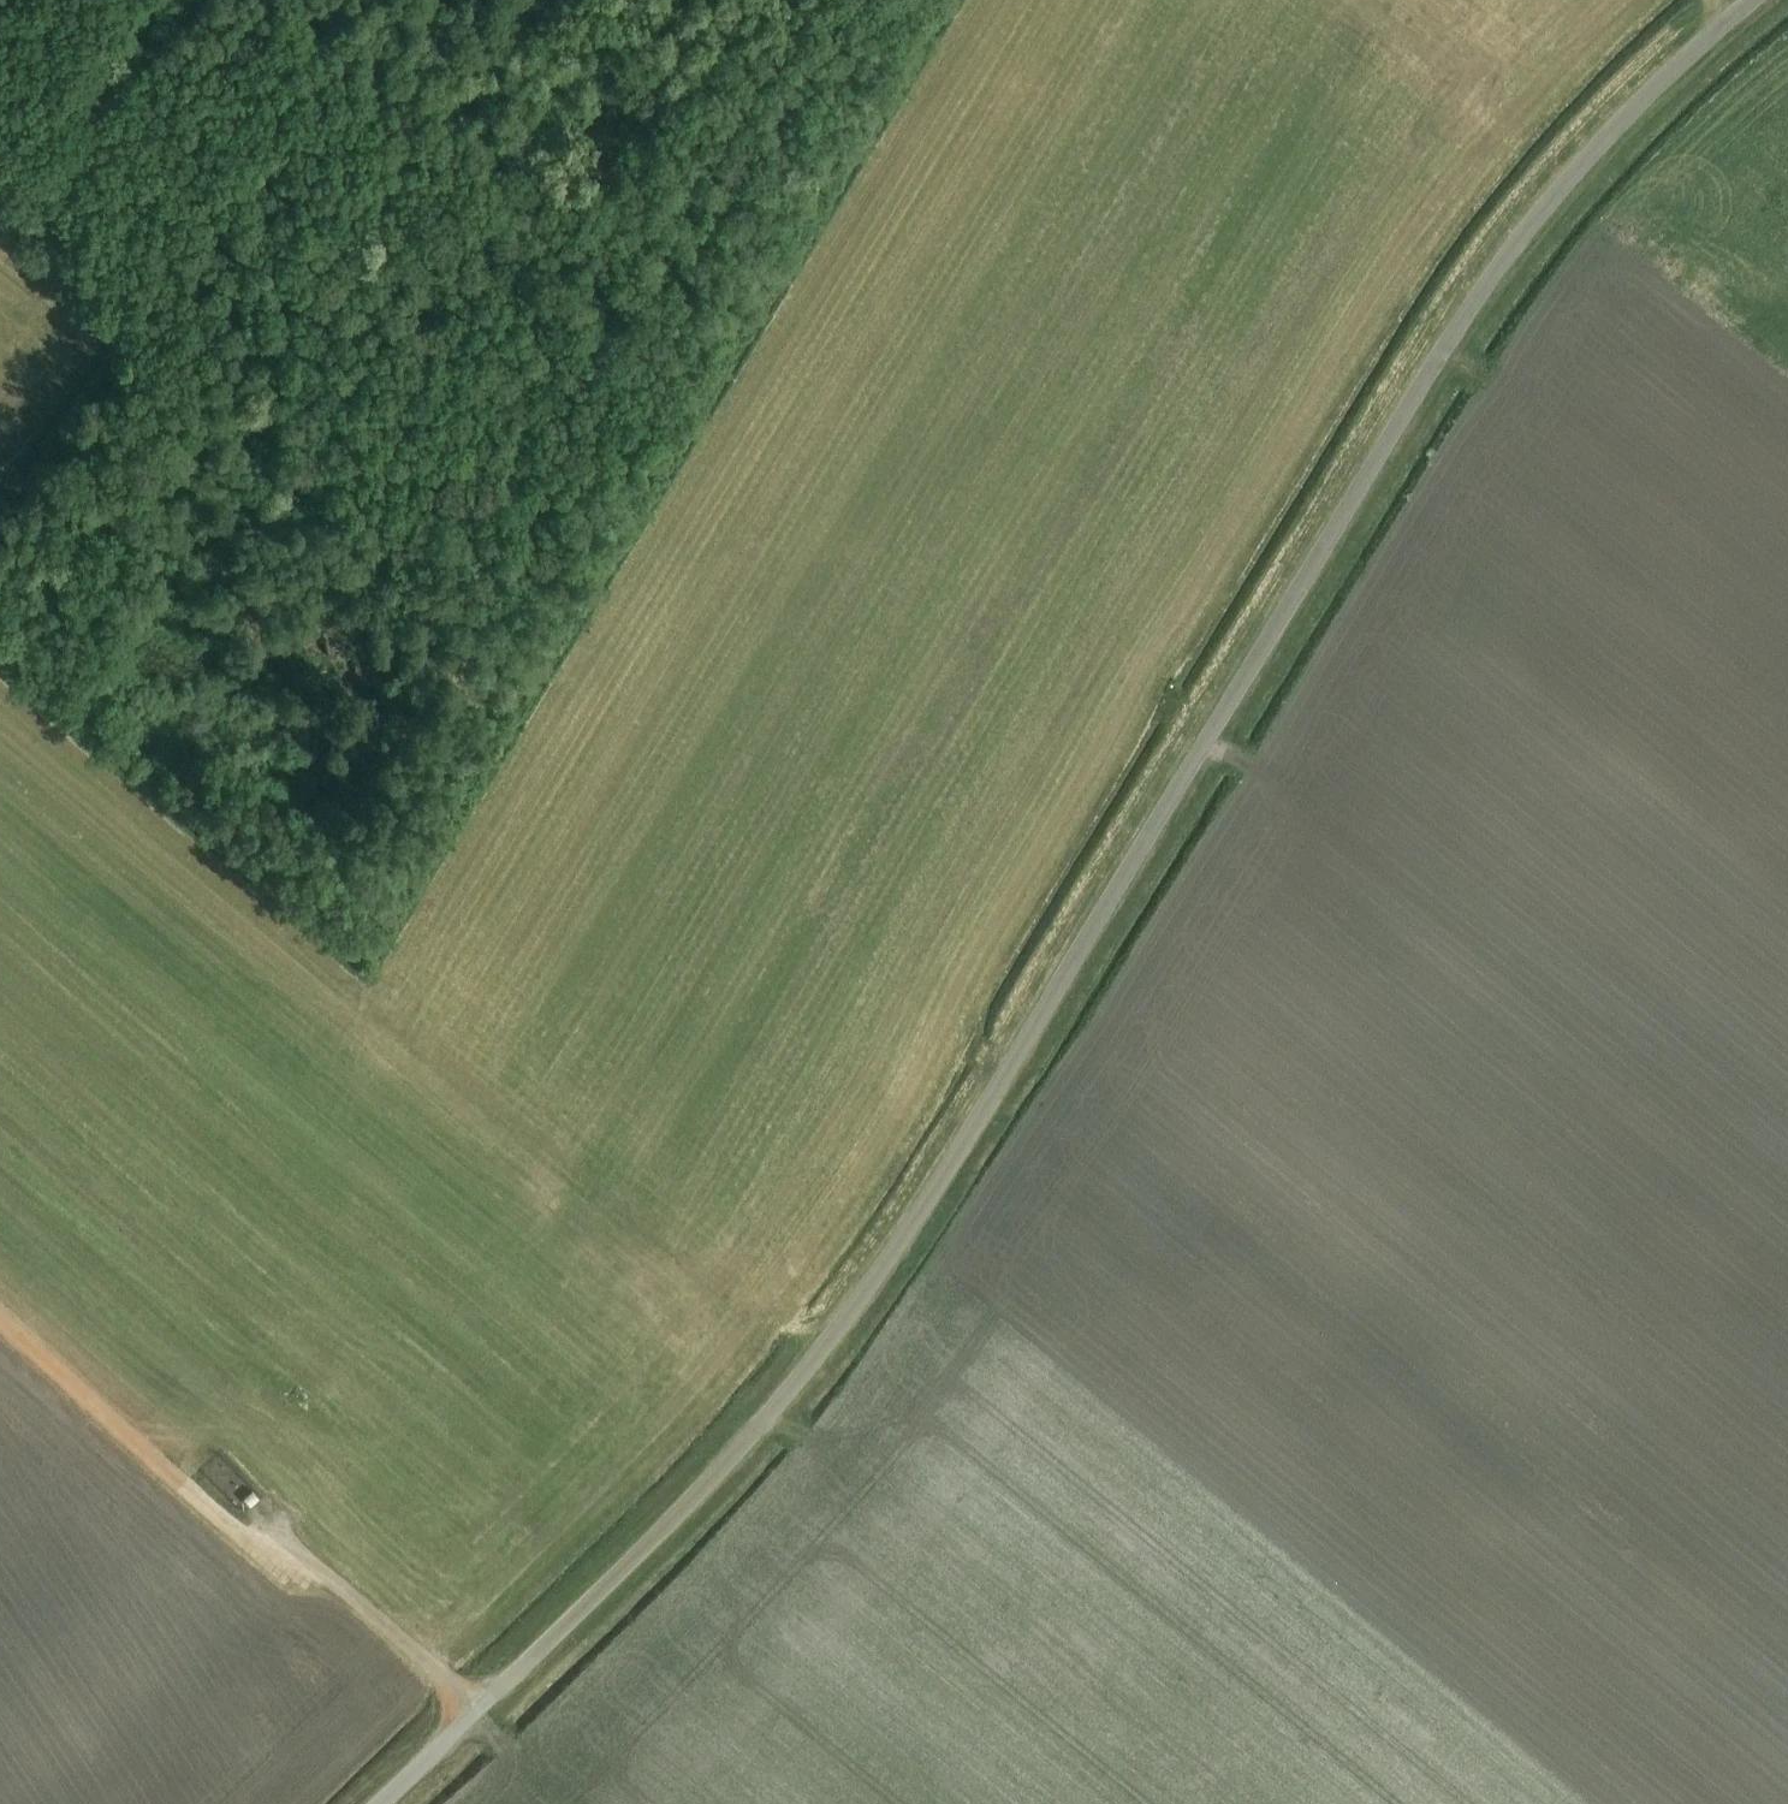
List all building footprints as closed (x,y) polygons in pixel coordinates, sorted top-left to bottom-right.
[(243,1499),(251,1507),(260,1497),(253,1490),(243,1499)]
